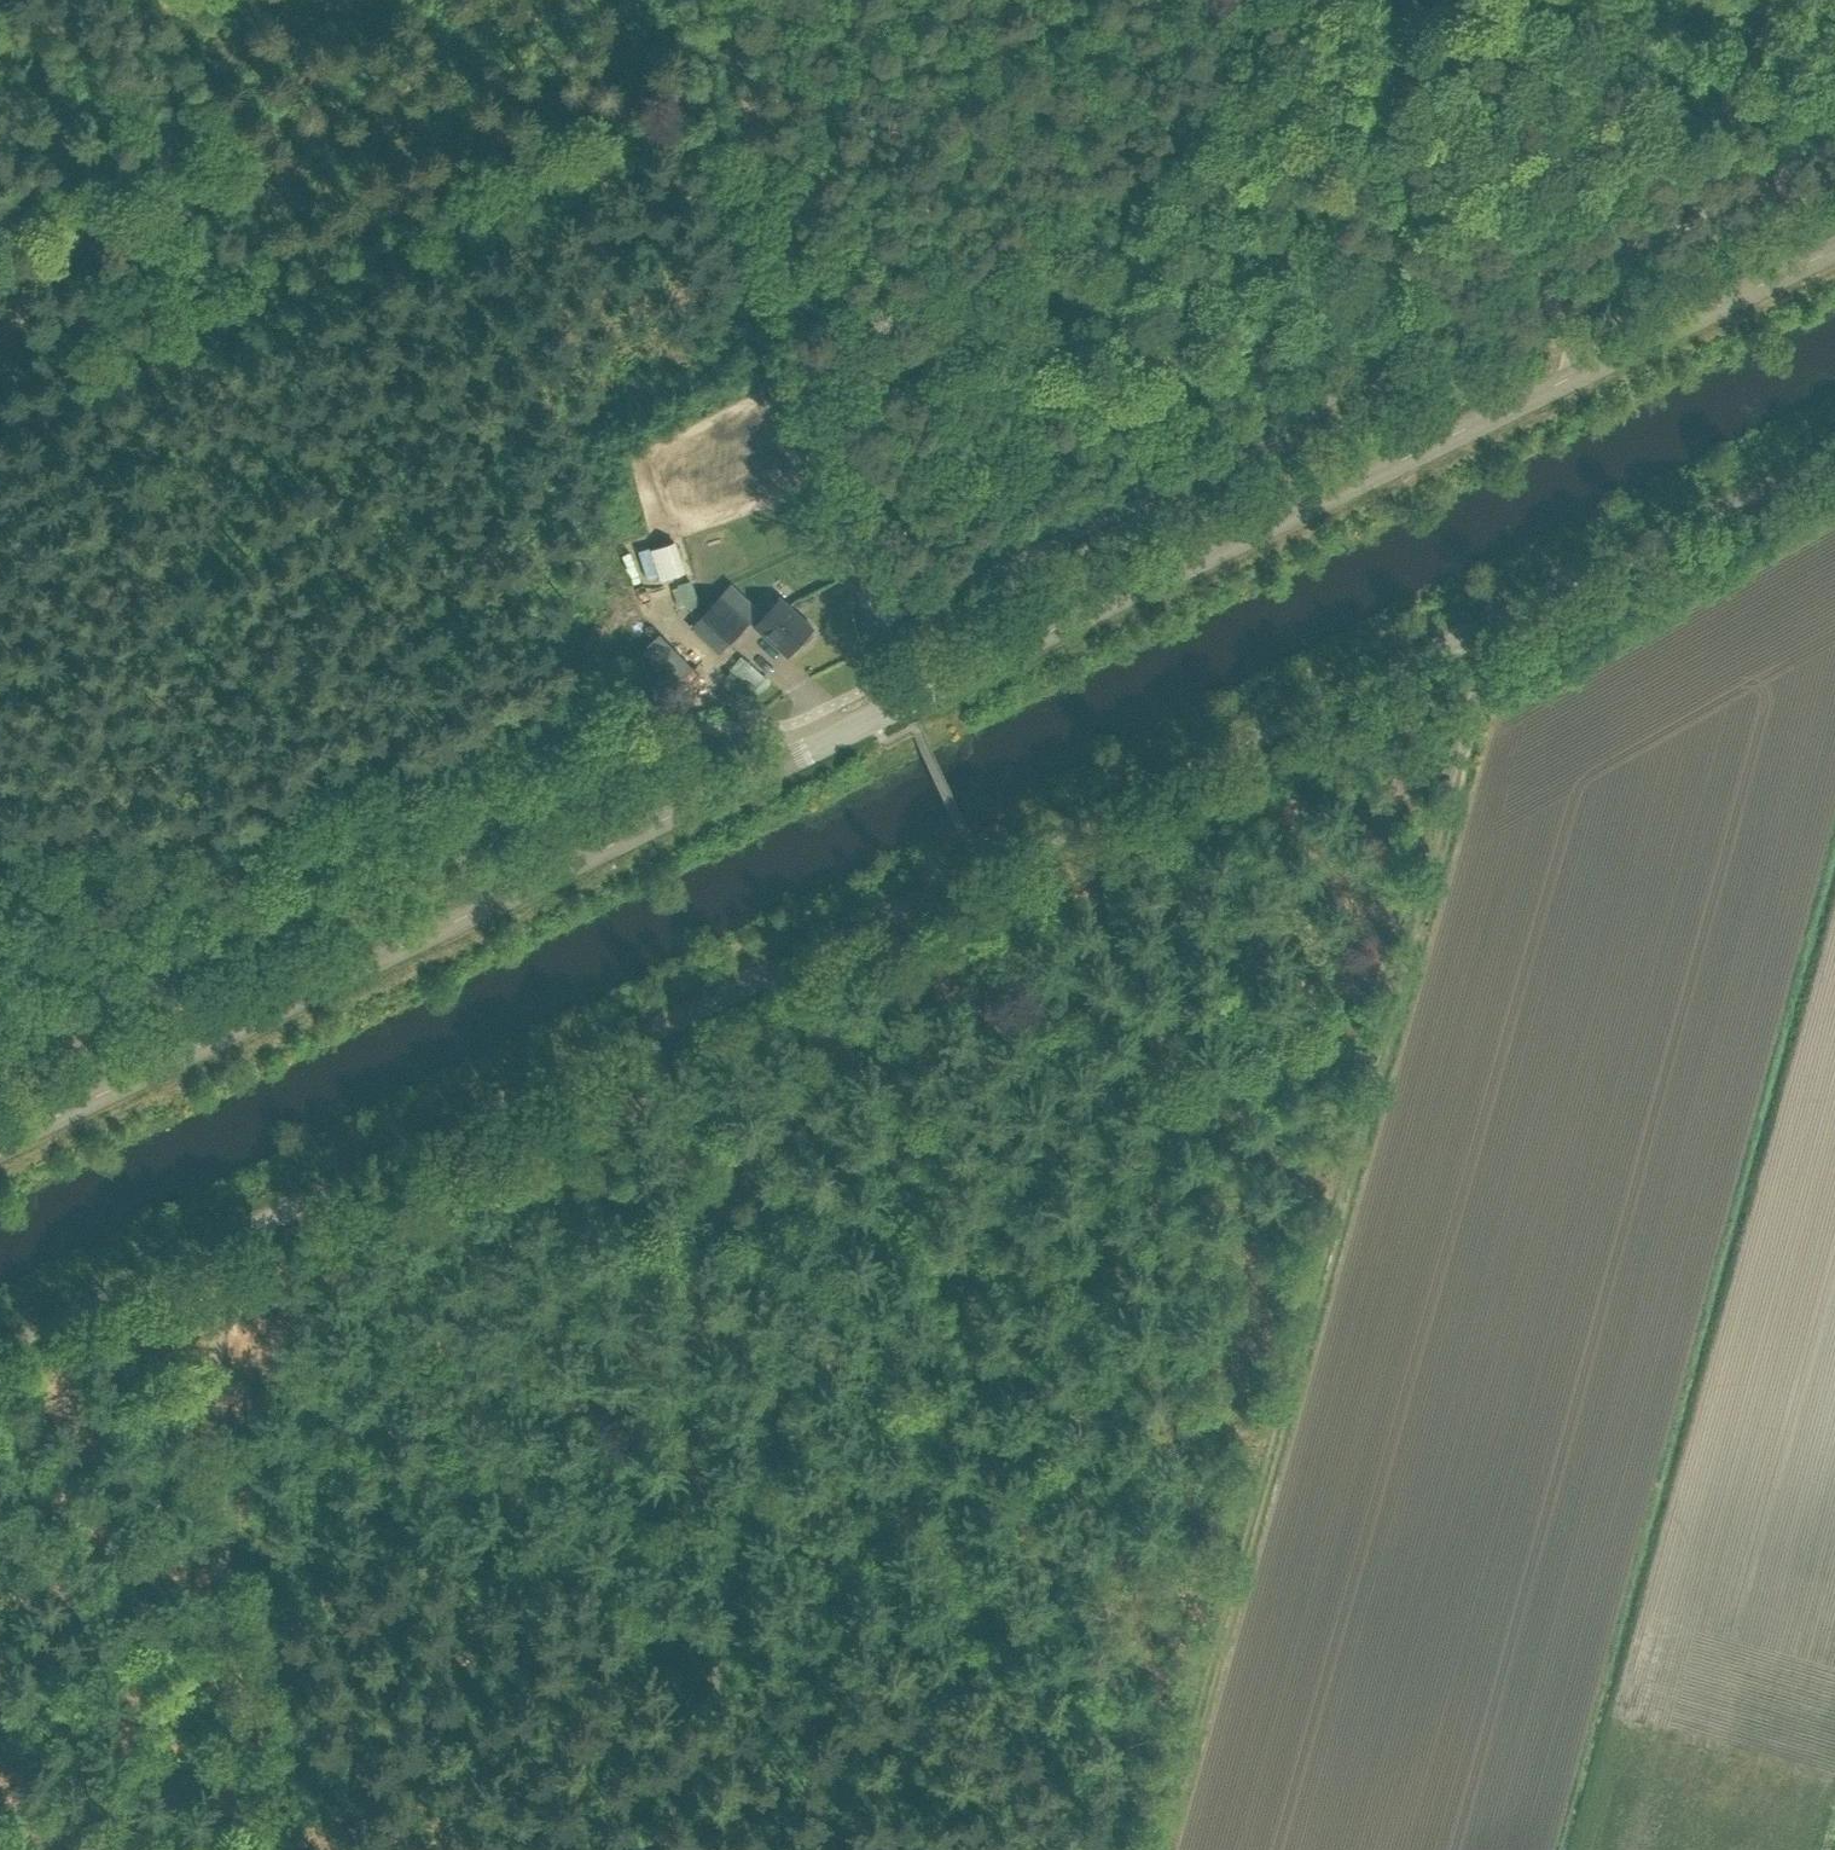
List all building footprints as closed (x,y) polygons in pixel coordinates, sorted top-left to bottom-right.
[(1412,27),(1428,20),(1418,0),(1399,0),(1412,27)] [(687,572),(677,541),(653,549),(662,580),(687,572)] [(720,593),(691,628),(721,655),(750,623),(754,628),(765,616),(732,587),(724,596),(720,593)] [(815,627),(782,599),(756,629),(789,657),(815,627)]
